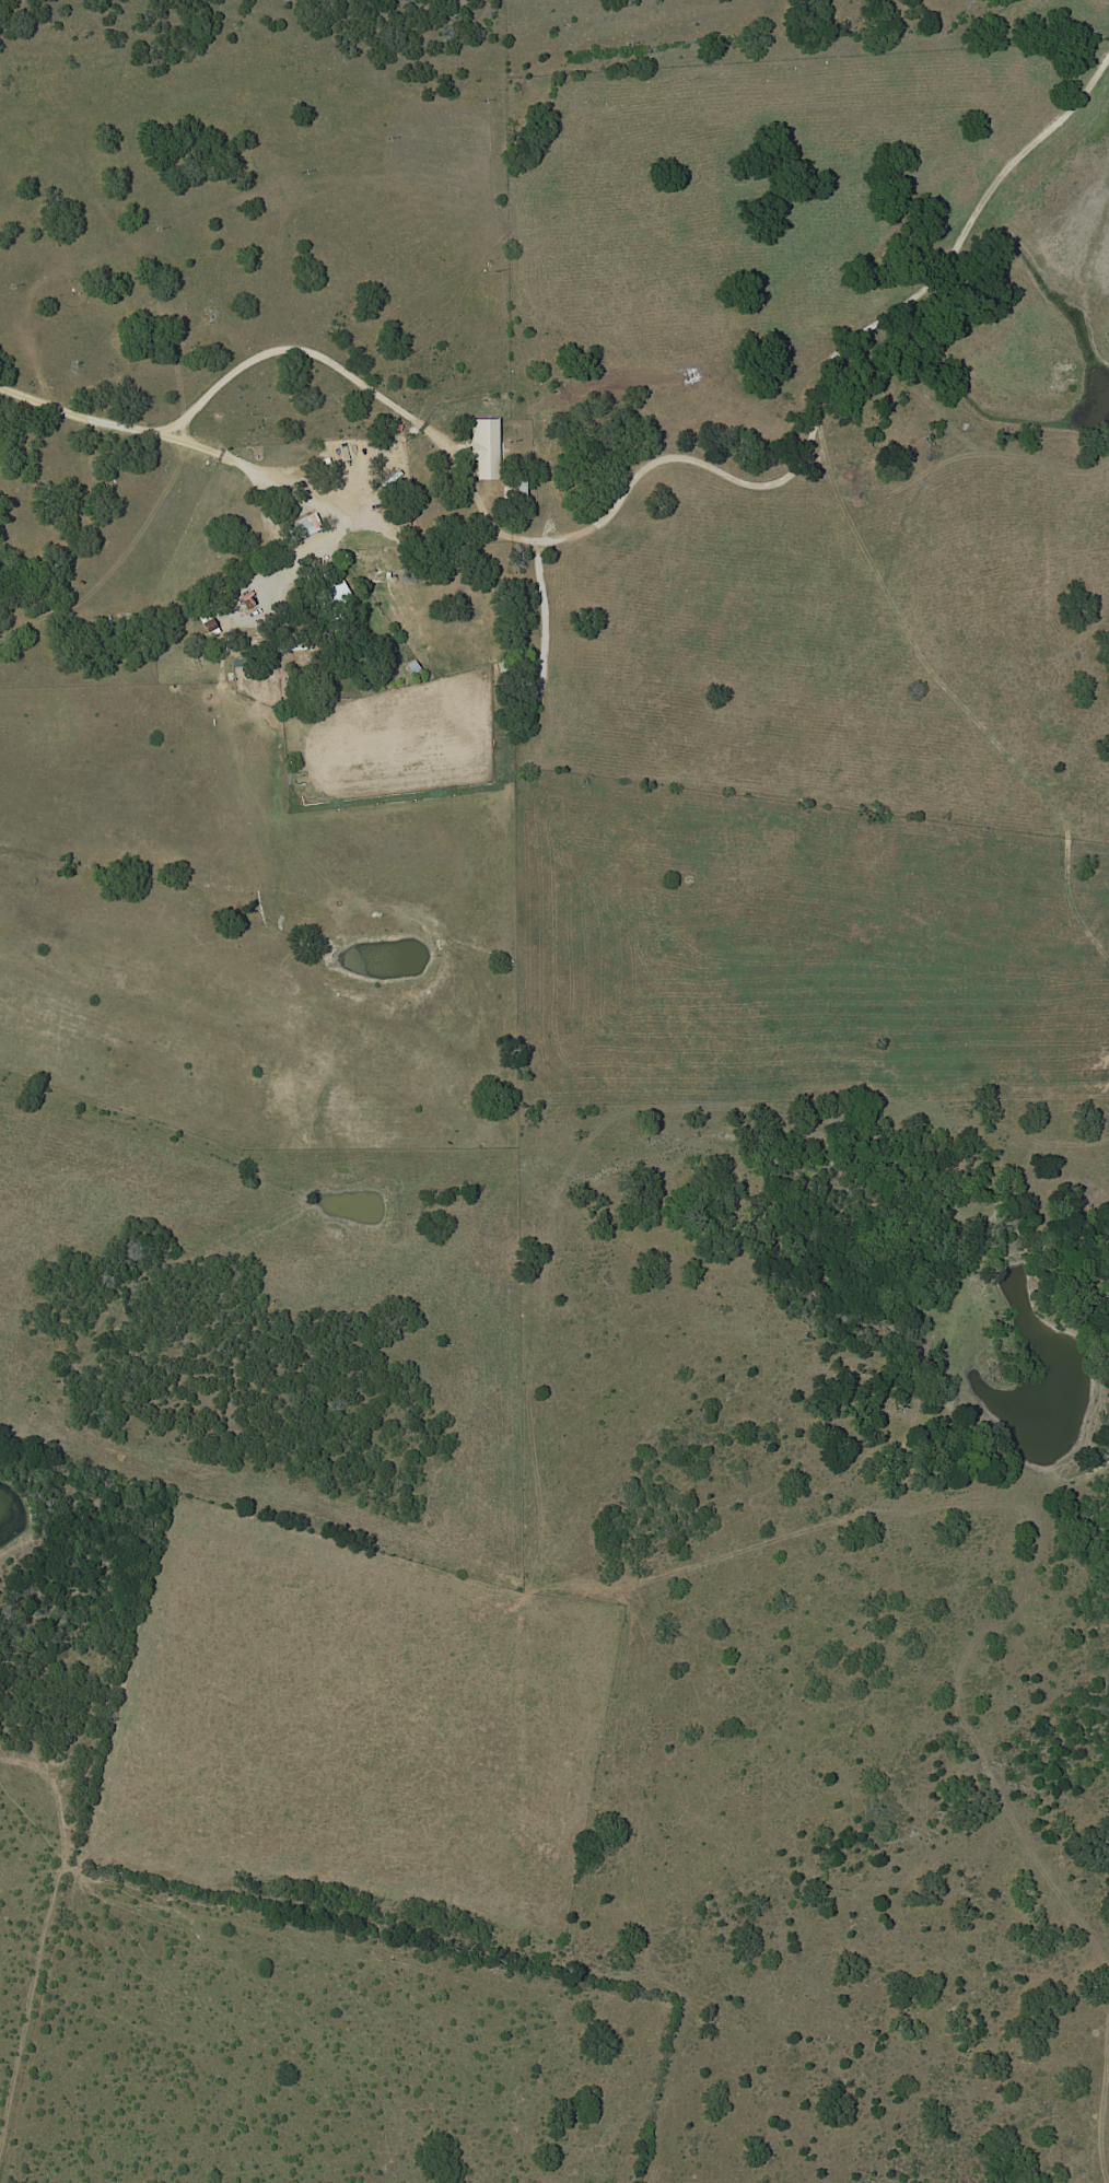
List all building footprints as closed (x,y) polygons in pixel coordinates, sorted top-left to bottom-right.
[(499,480),(498,419),(472,420),(473,481),(499,480)] [(525,478),(502,478),(502,499),(525,499),(525,478)] [(321,529),(313,513),(289,526),(298,541),(321,529)] [(314,598),(328,617),(353,598),(339,579),(314,598)] [(267,612),(255,591),(240,600),(253,620),(267,612)] [(196,614),(209,639),(219,634),(205,609),(196,614)] [(306,635),(276,635),(276,651),(306,651),(306,635)] [(512,674),(511,661),(499,662),(500,675),(512,674)]
